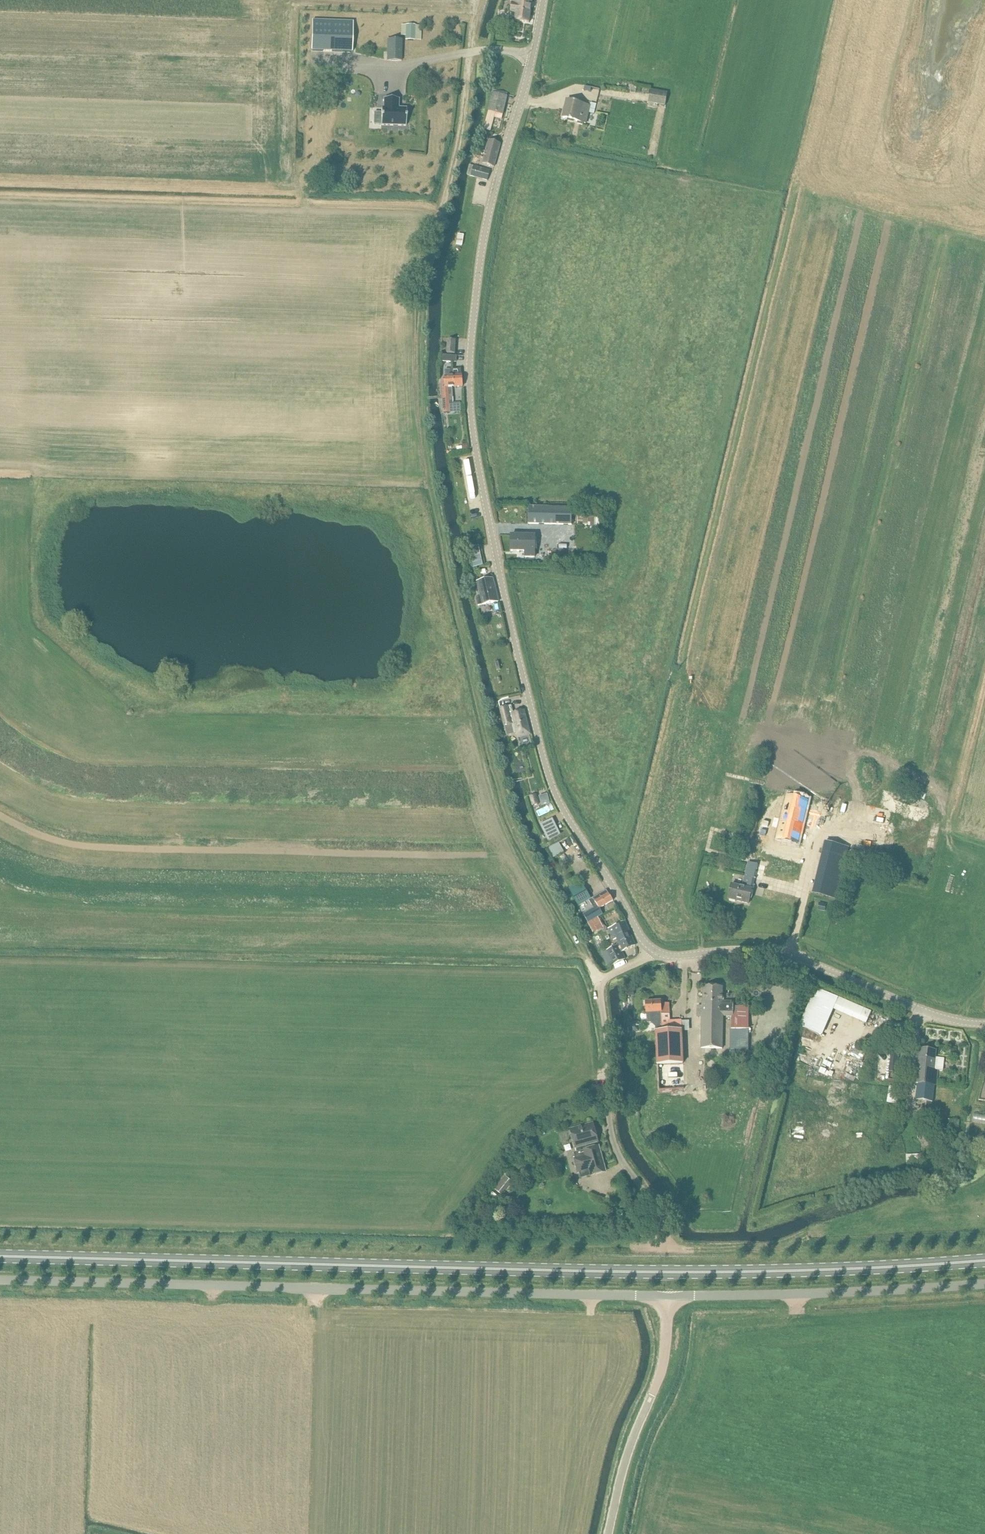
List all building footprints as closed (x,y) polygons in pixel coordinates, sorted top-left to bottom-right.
[(529,23),(532,0),(512,0),(512,2),(511,11),(517,12),(515,21),(529,23)] [(312,21),(311,52),(352,53),(353,22),(312,21)] [(422,25),(401,25),(401,36),(406,36),(406,40),(421,41),(422,25)] [(387,61),(402,61),(402,40),(387,40),(387,61)] [(658,105),(666,106),(668,93),(651,90),(649,105),(658,106),(658,105)] [(507,96),(492,93),(484,129),(491,131),(495,113),(503,115),(507,96)] [(381,125),(381,126),(406,127),(406,108),(399,108),(399,99),(384,99),(383,107),(382,107),(382,113),(381,125)] [(563,118),(572,120),(586,124),(589,113),(594,114),(595,113),(596,104),(592,103),(591,106),(577,102),(567,100),(563,118)] [(494,167),(500,144),(489,141),(483,164),(494,167)] [(490,171),(474,166),(471,176),(488,180),(490,171)] [(455,353),(456,340),(448,340),(447,353),(455,353)] [(445,381),(442,381),(443,404),(444,414),(451,414),(451,413),(451,403),(453,403),(453,392),(452,392),(451,387),(463,387),(462,375),(462,376),(461,369),(450,370),(451,376),(445,377),(445,381)] [(572,508),(539,507),(529,507),(529,524),(572,525),(572,508)] [(600,512),(579,511),(578,525),(600,526),(600,512)] [(525,557),(535,557),(535,558),(536,536),(521,535),(511,535),(511,551),(528,552),(528,557),(525,557)] [(465,550),(469,569),(484,565),(480,545),(469,548),(469,549),(465,550)] [(476,598),(478,606),(498,602),(493,579),(478,582),(481,597),(476,598)] [(507,736),(517,733),(518,737),(530,734),(524,710),(513,713),(511,706),(500,708),(507,736)] [(530,797),(532,806),(539,803),(537,795),(530,797)] [(801,832),(809,800),(791,796),(783,827),(801,832)] [(552,820),(541,826),(548,840),(559,834),(552,820)] [(560,843),(556,846),(559,852),(564,850),(560,843)] [(822,853),(815,883),(813,893),(836,899),(839,889),(845,858),(822,853)] [(758,864),(748,862),(742,888),(731,885),(731,889),(728,899),(737,901),(737,900),(741,901),(741,902),(749,904),(755,879),(754,879),(758,864)] [(600,915),(597,909),(599,908),(599,909),(613,901),(607,890),(589,900),(594,909),(584,915),(588,922),(600,915)] [(580,904),(590,898),(586,891),(576,897),(580,904)] [(819,902),(817,909),(825,911),(827,904),(819,902)] [(595,918),(589,922),(592,928),(599,924),(598,923),(600,922),(598,917),(596,919),(595,918)] [(621,952),(635,945),(625,922),(609,929),(614,940),(617,938),(621,945),(608,951),(614,964),(625,959),(621,952)] [(702,1003),(702,1011),(700,1011),(699,1017),(702,1017),(701,1048),(722,1049),(723,1017),(748,1017),(748,1008),(734,1008),(734,1001),(723,1001),(723,987),(703,986),(703,1003),(702,1003)] [(801,1026),(824,1035),(840,998),(817,988),(801,1026)] [(682,1021),(670,1021),(669,1004),(661,1004),(661,1001),(646,1002),(647,1013),(647,1023),(655,1022),(656,1031),(682,1030),(682,1021)] [(732,1028),(732,1052),(744,1052),(746,1052),(746,1028),(733,1028),(732,1028)] [(682,1030),(656,1031),(658,1065),(684,1064),(682,1030)] [(898,1048),(898,1056),(905,1056),(906,1048),(898,1048)] [(920,1049),(918,1059),(916,1083),(919,1083),(918,1100),(926,1101),(925,1113),(931,1114),(934,1085),(936,1085),(938,1070),(943,1071),(944,1059),(936,1058),(936,1051),(920,1049)] [(896,1066),(889,1066),(888,1079),(895,1080),(896,1066)] [(887,1102),(897,1104),(899,1087),(890,1086),(887,1102)] [(948,1119),(946,1131),(958,1133),(960,1120),(948,1119)] [(580,1176),(595,1173),(604,1170),(598,1144),(588,1147),(588,1144),(598,1142),(593,1124),(571,1130),(573,1140),(575,1148),(579,1147),(579,1149),(576,1150),(576,1152),(574,1152),(575,1158),(573,1159),(577,1173),(579,1173),(580,1176)] [(940,1154),(932,1160),(943,1177),(952,1171),(940,1154)] [(503,1195),(513,1181),(505,1175),(495,1189),(503,1195)] [(613,1184),(604,1200),(614,1206),(623,1189),(613,1184)]
